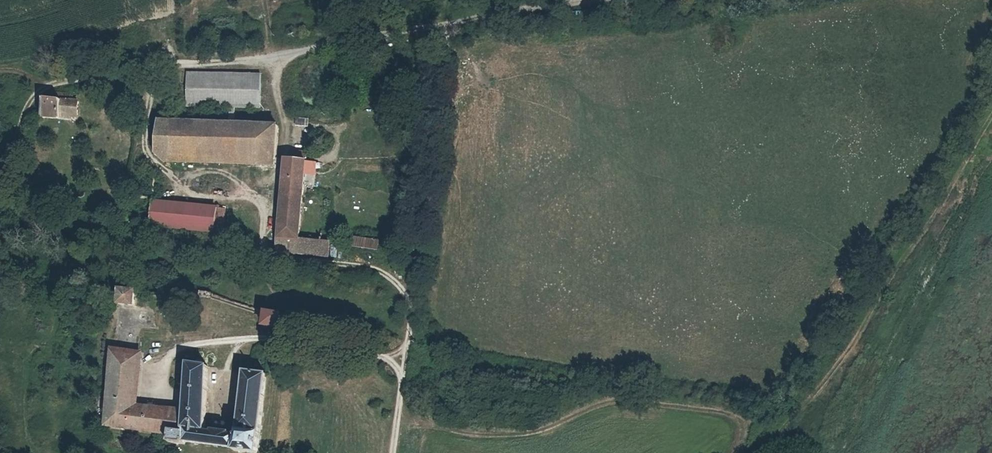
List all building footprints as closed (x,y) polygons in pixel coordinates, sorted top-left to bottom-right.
[(196,77),(196,84),(195,108),(239,110),(238,128),(172,125),(170,161),(285,165),(287,129),(243,128),(244,110),(270,111),(271,80),(196,77)] [(52,123),(70,125),(71,119),(87,120),(88,107),(84,106),(84,99),(67,98),(65,105),(54,104),(52,123)] [(296,165),(293,195),(313,197),(316,158),(303,157),(302,165),(296,165)] [(309,247),(309,244),(313,197),(293,195),(289,242),(301,244),(301,247),(309,247)] [(165,207),(141,205),(139,227),(163,229),(165,207)] [(163,229),(214,234),(216,212),(165,207),(163,229)] [(216,212),(214,234),(234,236),(236,215),(216,212)] [(357,239),(357,250),(380,250),(380,239),(357,239)] [(337,247),(309,244),(309,247),(301,247),(301,244),(289,242),(287,252),(335,258),(337,247)] [(147,289),(133,288),(131,305),(145,305),(147,289)] [(291,317),(276,316),(275,330),(290,331),(291,317)] [(255,372),(248,437),(217,434),(222,368),(201,365),(196,412),(149,407),(153,354),(126,351),(118,421),(180,430),(179,442),(197,444),(197,443),(247,448),(247,452),(262,452),(269,452),(276,375),(255,372)]
